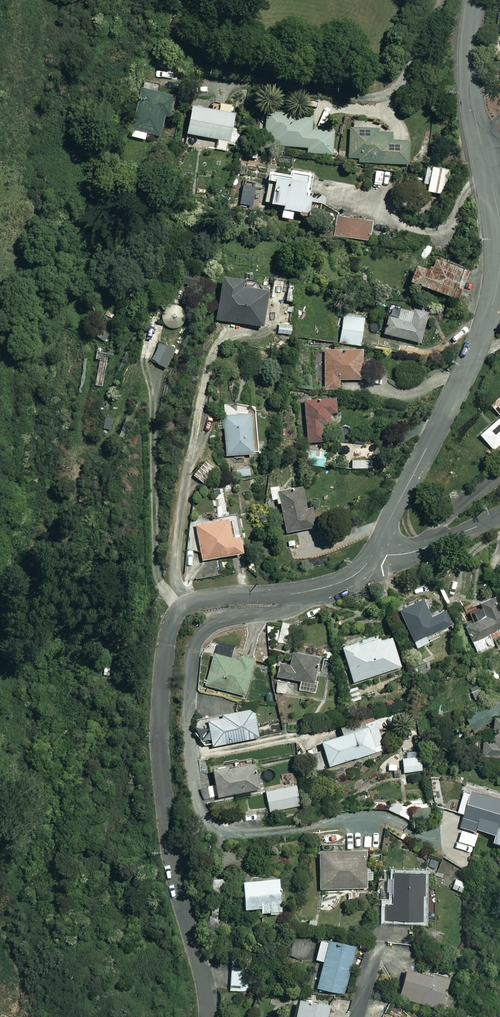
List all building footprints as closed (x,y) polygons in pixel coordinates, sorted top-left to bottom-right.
[(173,94),(139,87),(130,136),(154,140),(155,133),(159,134),(163,114),(169,115),(173,94)] [(235,112),(191,102),(185,132),(229,141),(235,112)] [(295,111),(267,109),(264,144),(307,147),(307,153),(332,155),(334,131),(311,130),(312,117),(295,116),(295,111)] [(377,127),(349,127),(348,157),(359,157),(359,162),(409,164),(410,140),(390,140),(390,130),(377,130),(377,127)] [(449,169),(427,163),(423,182),(428,183),(426,190),(443,194),(449,169)] [(288,174),(267,170),(262,202),(280,205),(278,216),(291,218),(292,210),(305,212),(311,173),(289,169),(288,174)] [(370,221),(337,217),(335,236),(368,240),(370,221)] [(467,270),(433,257),(429,268),(414,263),(408,279),(456,298),(467,270)] [(257,279),(221,273),(214,318),(261,325),(266,288),(256,287),(257,279)] [(282,298),(281,285),(270,285),(270,298),(282,298)] [(427,313),(390,304),(383,333),(420,342),(427,313)] [(177,305),(172,305),(164,309),(161,315),(162,322),(165,327),(172,331),(178,330),(184,326),(187,318),(187,313),(183,308),(177,305)] [(363,317),(343,314),(339,341),(360,344),(363,317)] [(176,349),(159,342),(152,361),(169,368),(176,349)] [(360,348),(323,349),(324,388),(339,387),(339,378),(361,378),(360,348)] [(334,396),(303,398),(307,442),(324,441),(322,423),(329,423),(328,411),(335,410),(334,396)] [(492,449),(499,442),(499,399),(491,407),(499,416),(479,434),(492,449)] [(256,452),(252,411),(222,414),(226,455),(256,452)] [(133,421),(126,417),(118,437),(126,440),(133,421)] [(215,465),(206,458),(193,474),(202,481),(215,465)] [(369,460),(352,460),(352,468),(369,468),(369,460)] [(286,532),(312,527),(311,522),(317,521),(312,500),(306,502),(302,486),(277,492),(286,532)] [(243,551),(236,515),(194,524),(202,559),(243,551)] [(477,601),(480,607),(467,613),(471,622),(464,625),(477,653),(494,645),(490,637),(499,633),(499,613),(491,595),(477,601)] [(430,613),(422,596),(398,608),(416,648),(428,642),(425,636),(452,624),(444,607),(430,613)] [(380,637),(378,630),(364,634),(367,641),(342,648),(352,682),(401,667),(390,633),(380,637)] [(255,656),(237,651),(238,647),(217,641),(205,685),(244,695),(255,656)] [(299,690),(316,692),(317,681),(314,681),(318,654),(291,651),(289,663),(278,662),(276,677),(300,680),(299,690)] [(258,736),(252,707),(220,713),(221,717),(207,719),(212,744),(258,736)] [(383,749),(373,715),(339,725),(342,734),(321,740),(328,765),(383,749)] [(494,716),(493,738),(481,737),(480,756),(499,757),(499,716),(494,716)] [(407,757),(401,757),(403,772),(422,770),(420,748),(406,750),(407,757)] [(258,788),(254,762),(212,768),(214,783),(207,784),(209,797),(236,793),(237,797),(248,795),(247,790),(258,788)] [(463,789),(457,812),(463,813),(457,841),(473,845),(477,828),(492,832),(490,840),(499,842),(499,798),(463,789)] [(373,870),(365,870),(364,849),(318,850),(319,888),(365,887),(365,880),(373,880),(373,870)] [(392,871),(392,878),(386,878),(386,891),(392,891),(392,903),(384,903),(384,919),(421,918),(420,890),(426,890),(426,870),(392,871)] [(261,912),(269,911),(269,914),(278,913),(278,911),(282,911),(280,877),(242,879),(244,907),(260,906),(261,912)] [(315,942),(294,936),(288,956),(310,961),(315,942)] [(327,940),(320,939),(315,958),(323,959),(317,987),(344,993),(355,942),(328,936),(327,940)] [(422,964),(421,970),(405,967),(398,997),(442,1006),(449,969),(422,964)] [(246,967),(231,966),(230,990),(245,991),(246,967)] [(296,996),(293,1014),(296,1014),(296,1016),(326,1016),(329,1002),(296,996)]
